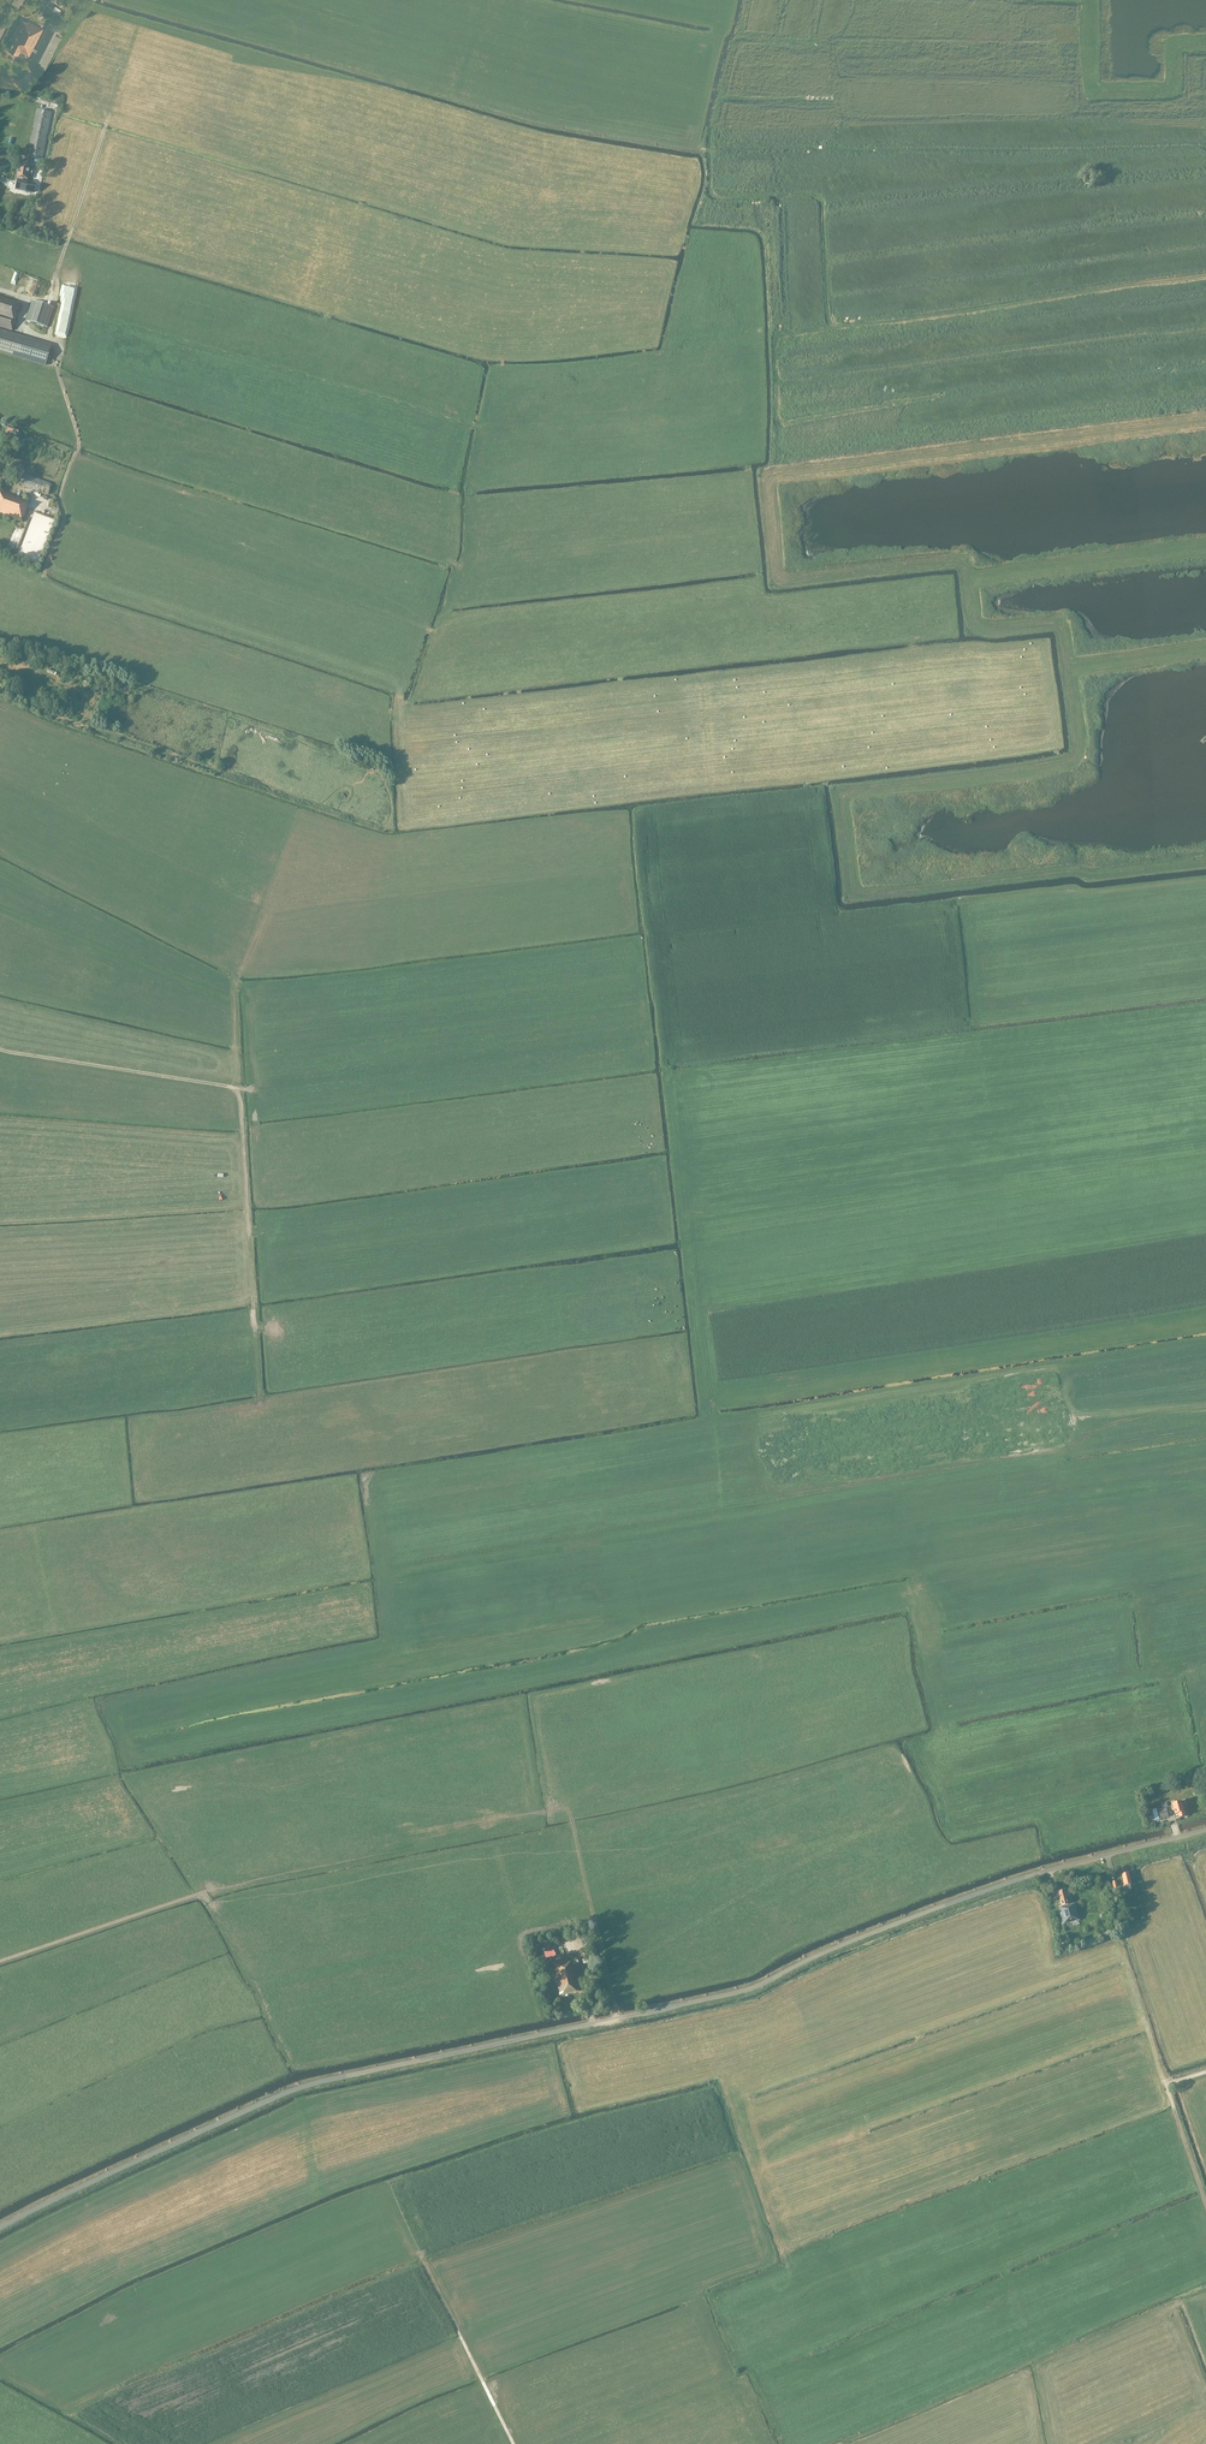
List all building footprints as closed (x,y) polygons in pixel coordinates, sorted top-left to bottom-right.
[(12,41),(8,48),(18,53),(19,51),(28,56),(32,49),(32,48),(42,29),(27,21),(26,22),(21,20),(11,41),(12,41)] [(49,25),(36,49),(32,48),(32,49),(35,51),(32,57),(43,63),(40,68),(43,70),(44,70),(60,37),(55,34),(57,29),(49,25)] [(51,112),(37,109),(27,156),(41,159),(51,112)] [(18,167),(16,178),(27,180),(27,175),(31,176),(32,170),(18,167)] [(32,183),(17,180),(15,190),(30,192),(32,183)] [(62,304),(61,315),(72,317),(78,280),(62,277),(61,286),(62,286),(60,297),(61,297),(60,303),(62,304)] [(12,330),(20,303),(0,297),(0,327),(12,330)] [(25,321),(46,328),(53,308),(31,301),(25,321)] [(45,365),(51,346),(0,331),(0,351),(45,365)] [(7,439),(14,442),(17,434),(18,430),(8,427),(7,431),(8,431),(7,434),(9,435),(7,439)] [(46,494),(50,484),(22,474),(19,484),(46,494)] [(28,501),(0,492),(0,514),(22,522),(27,507),(26,507),(28,501)] [(15,529),(12,538),(16,540),(20,530),(15,529)] [(1178,1813),(1179,1817),(1186,1816),(1182,1801),(1173,1804),(1176,1814),(1178,1813)] [(1159,1810),(1161,1819),(1169,1817),(1167,1808),(1159,1810)] [(1130,1884),(1128,1873),(1121,1874),(1124,1886),(1130,1884)] [(1058,1892),(1062,1906),(1060,1906),(1062,1911),(1060,1912),(1063,1923),(1079,1919),(1074,1903),(1068,1905),(1064,1890),(1058,1892)] [(1101,1930),(1104,1939),(1115,1935),(1112,1926),(1101,1930)] [(579,1991),(577,1982),(576,1975),(581,1974),(579,1964),(578,1964),(577,1959),(567,1961),(567,1959),(553,1962),(560,1995),(579,1991)]
